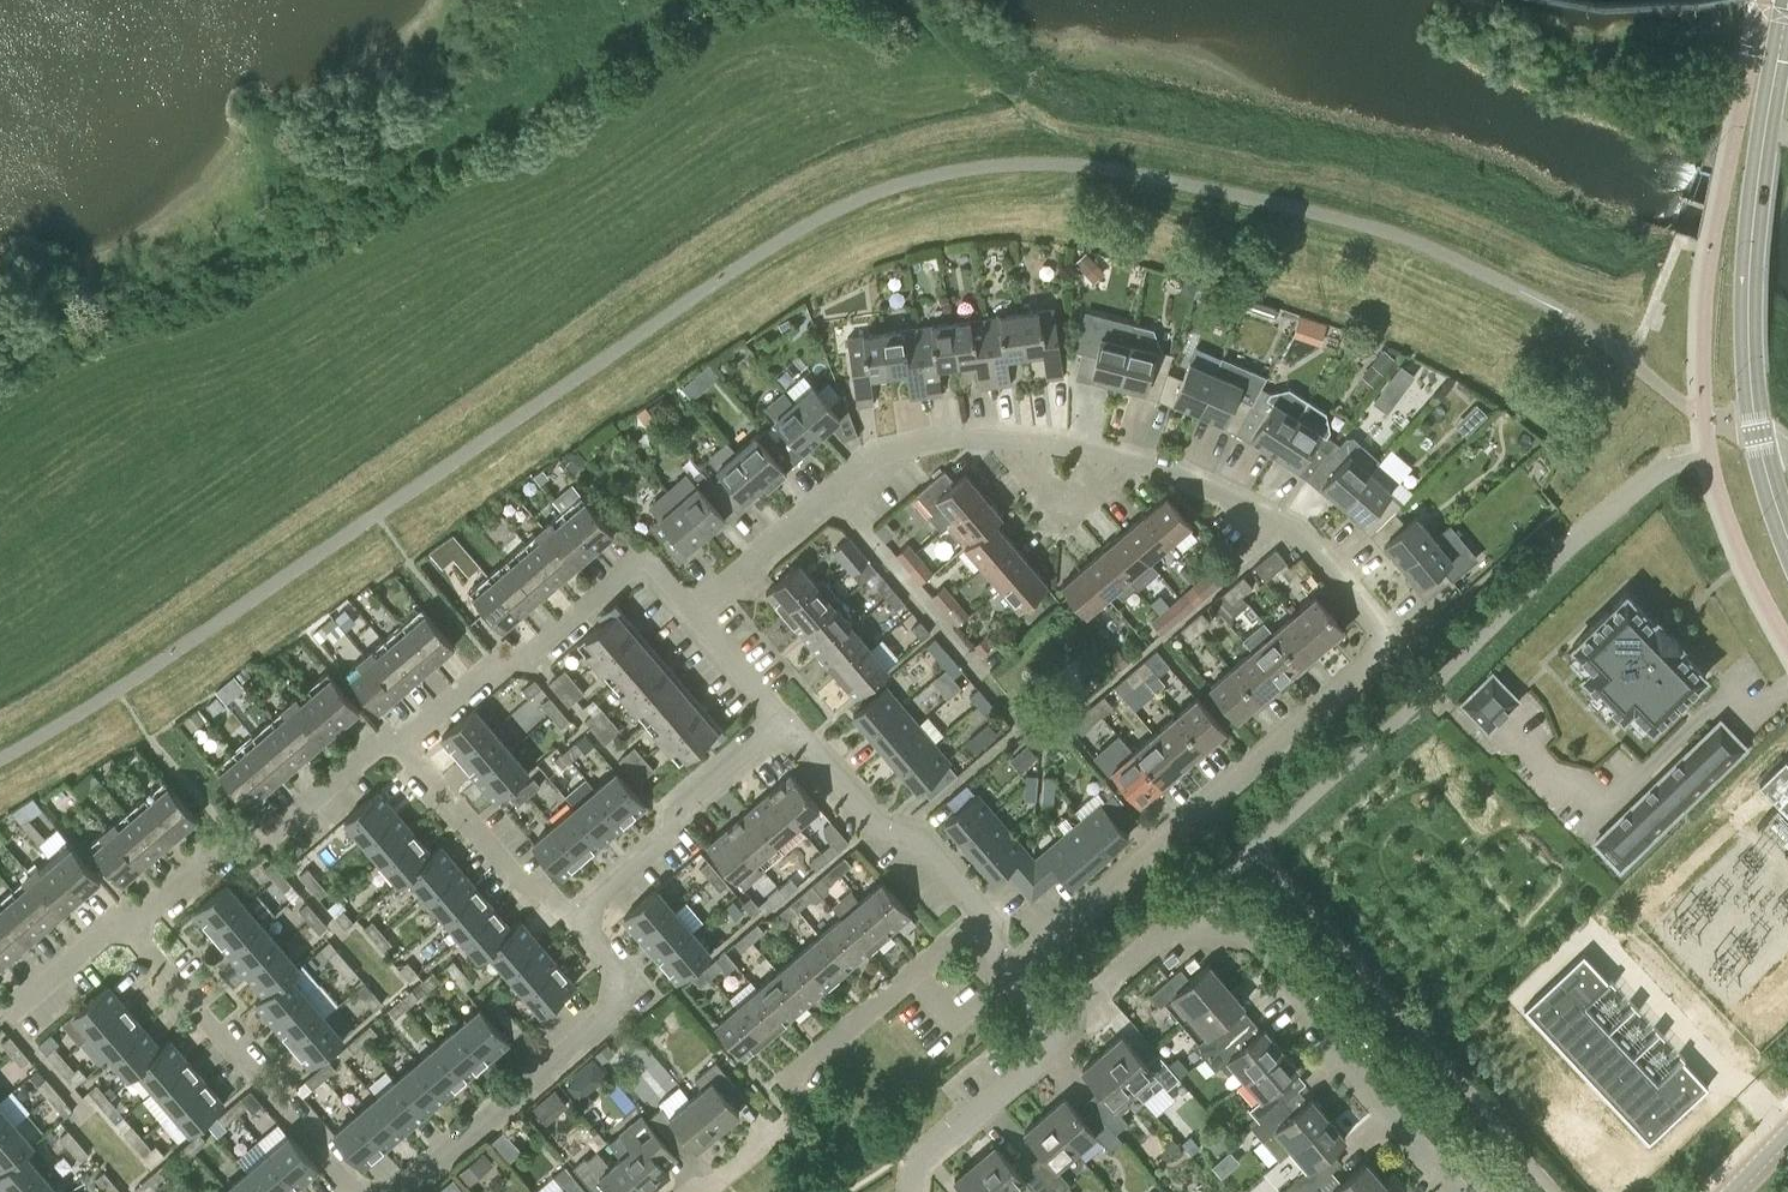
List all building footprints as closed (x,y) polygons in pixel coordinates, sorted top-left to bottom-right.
[(1094,262),(1084,252),(1074,261),(1084,271),(1094,262)] [(1184,280),(1182,288),(1185,293),(1193,296),(1197,284),(1184,280)] [(1249,298),(1244,311),(1274,321),(1278,307),(1249,298)] [(1047,379),(1065,376),(1055,308),(1020,313),(1025,354),(1043,351),(1047,379)] [(1299,311),(1294,333),(1323,339),(1328,318),(1299,311)] [(1025,354),(1020,313),(985,318),(995,386),(1011,384),(1007,356),(1025,354)] [(985,318),(952,322),(958,363),(974,361),(978,389),(995,386),(985,318)] [(793,326),(789,319),(779,325),(783,332),(793,326)] [(958,363),(952,322),(917,327),(928,396),(943,394),(939,366),(958,363)] [(1133,325),(1128,343),(1118,384),(1144,390),(1143,395),(1158,399),(1167,372),(1168,372),(1169,367),(1172,357),(1163,355),(1154,330),(1133,325)] [(917,327),(883,332),(889,373),(906,371),(910,398),(928,396),(917,327)] [(889,373),(883,332),(848,337),(858,406),(875,403),(871,376),(889,373)] [(1118,384),(1128,343),(1101,336),(1097,354),(1082,350),(1075,378),(1091,382),(1092,377),(1118,384)] [(1384,372),(1395,359),(1383,349),(1372,363),(1384,372)] [(1216,373),(1199,412),(1223,422),(1221,427),(1236,433),(1261,387),(1263,388),(1267,378),(1222,358),(1216,373)] [(1167,372),(1158,399),(1173,405),(1174,401),(1199,412),(1216,373),(1190,361),(1183,378),(1168,372),(1167,372)] [(1413,374),(1400,365),(1391,376),(1404,386),(1413,374)] [(703,389),(694,378),(685,386),(694,397),(703,389)] [(794,402),(822,434),(849,411),(843,395),(831,406),(813,385),(794,402)] [(1263,388),(1261,387),(1236,433),(1249,441),(1252,437),(1274,452),(1297,416),(1307,401),(1290,390),(1272,394),(1263,388)] [(784,391),(765,407),(787,432),(783,435),(773,424),(767,429),(796,463),(807,453),(804,449),(822,434),(794,402),(784,391)] [(662,396),(648,407),(657,418),(671,407),(662,396)] [(1297,416),(1274,452),(1297,466),(1294,470),(1307,479),(1327,452),(1330,448),(1335,443),(1327,438),(1331,433),(1327,414),(1307,401),(1297,416)] [(1479,421),(1487,413),(1476,403),(1468,410),(1479,421)] [(796,463),(767,429),(757,437),(755,435),(736,452),(764,484),(768,488),(787,472),(786,471),(796,463)] [(764,484),(736,452),(726,441),(708,457),(723,475),(713,483),(738,512),(749,503),(746,499),(764,484)] [(1330,448),(1327,452),(1307,479),(1319,489),(1322,486),(1342,503),(1370,471),(1379,461),(1358,442),(1344,460),(1330,448)] [(576,472),(586,460),(577,452),(567,464),(576,472)] [(1379,461),(1370,471),(1342,503),(1362,521),(1359,525),(1371,535),(1395,512),(1403,505),(1389,493),(1400,480),(1379,461)] [(966,472),(956,480),(946,468),(917,492),(934,514),(930,517),(941,530),(947,525),(984,493),(966,472)] [(681,475),(666,488),(678,502),(706,533),(724,518),(727,522),(738,512),(713,483),(702,470),(692,478),(697,485),(693,489),(681,475)] [(678,502),(666,488),(647,504),(659,518),(649,526),(680,562),(691,553),(688,549),(706,533),(678,502)] [(1002,514),(984,493),(947,525),(964,545),(965,544),(972,537),(973,538),(994,519),(995,521),(1002,514)] [(581,494),(562,510),(595,549),(614,532),(581,494)] [(1146,513),(1171,542),(1173,541),(1182,551),(1197,538),(1188,527),(1193,524),(1168,495),(1146,513)] [(595,549),(562,510),(544,526),(576,565),(595,549)] [(1395,512),(1371,535),(1381,547),(1385,544),(1402,564),(1434,537),(1416,516),(1406,524),(1395,512)] [(1171,542),(1146,513),(1126,531),(1150,559),(1171,542)] [(972,537),(965,544),(983,565),(1012,541),(995,521),(994,519),(973,538),(972,537)] [(576,565),(544,526),(525,542),(558,580),(576,565)] [(1434,537),(1402,564),(1419,585),(1415,588),(1426,600),(1451,579),(1442,568),(1462,551),(1444,529),(1434,537)] [(1159,569),(1150,559),(1126,531),(1105,548),(1137,585),(1138,587),(1159,569)] [(433,548),(429,551),(441,566),(463,547),(452,534),(433,548)] [(859,548),(849,537),(837,547),(836,555),(842,562),(851,555),(859,548)] [(1012,541),(983,565),(995,579),(985,587),(991,594),(1001,586),(1030,562),(1012,541)] [(558,580),(525,542),(507,558),(539,596),(558,580)] [(902,562),(915,551),(908,543),(896,555),(902,562)] [(851,555),(842,562),(852,573),(868,559),(859,548),(851,555)] [(1137,585),(1105,548),(1083,567),(1108,595),(1113,591),(1121,599),(1137,585)] [(1287,561),(1275,549),(1255,566),(1266,579),(1287,561)] [(915,551),(902,562),(910,571),(923,560),(915,551)] [(539,596),(507,558),(488,574),(521,612),(539,596)] [(1224,580),(1239,568),(1232,560),(1217,573),(1224,580)] [(1048,584),(1030,562),(1001,586),(1019,608),(1048,584)] [(784,612),(817,584),(799,563),(766,591),(784,612)] [(1108,595),(1083,567),(1062,584),(1087,613),(1108,595)] [(1209,571),(1201,578),(1212,591),(1220,584),(1209,571)] [(521,612),(488,574),(469,590),(501,628),(521,612)] [(1234,584),(1243,594),(1252,586),(1243,576),(1234,584)] [(1203,598),(1212,591),(1201,578),(1192,585),(1203,598)] [(886,597),(894,590),(885,579),(877,585),(886,597)] [(817,584),(784,612),(802,633),(835,605),(841,600),(831,589),(825,594),(817,584)] [(1243,594),(1234,584),(1222,593),(1231,604),(1243,594)] [(938,604),(951,593),(944,585),(931,596),(938,604)] [(1190,608),(1199,600),(1190,589),(1180,597),(1190,608)] [(904,602),(894,590),(886,597),(896,609),(904,602)] [(1655,619),(1654,621),(1628,594),(1626,592),(1624,594),(1625,594),(1575,641),(1572,643),(1574,645),(1575,645),(1592,663),(1584,671),(1582,673),(1584,675),(1621,712),(1620,713),(1622,715),(1625,713),(1624,713),(1632,705),(1650,723),(1649,724),(1651,726),(1654,724),(1653,723),(1703,676),(1705,674),(1703,672),(1677,646),(1679,644),(1681,643),(1679,641),(1658,620),(1658,619),(1657,617),(1655,619)] [(951,593),(938,604),(945,613),(958,601),(951,593)] [(1315,595),(1294,613),(1322,646),(1333,636),(1337,641),(1347,633),(1315,595)] [(835,605),(802,633),(819,654),(852,625),(835,605)] [(1167,606),(1160,613),(1171,626),(1178,619),(1167,606)] [(420,608),(401,624),(434,663),(453,646),(420,608)] [(345,609),(335,617),(346,630),(356,622),(345,609)] [(595,663),(633,630),(616,610),(578,643),(595,663)] [(1202,611),(1191,620),(1200,631),(1211,622),(1202,611)] [(1171,626),(1160,613),(1151,621),(1162,634),(1171,626)] [(1294,613),(1274,631),(1306,668),(1314,661),(1310,656),(1322,646),(1294,613)] [(922,639),(930,632),(920,620),(912,627),(922,639)] [(1200,631),(1191,620),(1181,629),(1190,640),(1200,631)] [(401,624),(383,640),(416,678),(434,663),(401,624)] [(852,625),(819,654),(837,675),(870,646),(852,625)] [(328,635),(321,628),(314,634),(320,642),(328,635)] [(650,650),(633,630),(595,663),(612,682),(650,650)] [(1274,631),(1253,648),(1281,681),(1292,671),(1297,676),(1306,668),(1274,631)] [(981,654),(994,643),(986,634),(973,645),(981,654)] [(416,678),(383,640),(364,656),(397,694),(416,678)] [(870,646),(837,675),(856,696),(889,668),(870,646)] [(1118,648),(1109,656),(1120,669),(1129,662),(1118,648)] [(1281,681),(1253,648),(1231,667),(1263,704),(1272,697),(1268,692),(1281,681)] [(1145,659),(1135,668),(1144,678),(1154,670),(1159,675),(1170,665),(1157,649),(1145,659)] [(650,650),(612,682),(628,702),(667,670),(650,650)] [(945,667),(954,660),(946,650),(937,658),(945,667)] [(397,694),(364,656),(345,672),(378,711),(397,694)] [(954,660),(945,667),(954,677),(963,669),(954,660)] [(1263,704),(1231,667),(1210,685),(1238,718),(1251,707),(1255,712),(1263,704)] [(1135,668),(1125,677),(1133,688),(1144,678),(1135,668)] [(559,694),(575,681),(565,669),(549,683),(559,694)] [(308,686),(341,725),(360,709),(327,670),(308,686)] [(684,689),(667,670),(628,702),(645,722),(684,689)] [(1488,730),(1519,701),(1494,674),(1463,703),(1488,730)] [(530,697),(541,687),(535,679),(523,689),(530,697)] [(585,692),(575,681),(559,694),(569,706),(585,692)] [(308,686),(289,702),(322,741),(341,725),(308,686)] [(870,733),(902,706),(886,687),(854,714),(870,733)] [(977,705),(986,697),(978,687),(969,695),(977,705)] [(684,689),(645,722),(662,742),(700,709),(684,689)] [(1094,703),(1103,714),(1113,706),(1104,695),(1094,703)] [(206,705),(213,715),(225,706),(217,696),(206,705)] [(551,715),(559,708),(549,696),(541,703),(551,715)] [(994,706),(986,697),(977,705),(986,714),(994,706)] [(1217,745),(1213,740),(1225,730),(1197,697),(1175,715),(1207,753),(1217,745)] [(322,741),(289,702),(271,718),(304,757),(322,741)] [(1103,714),(1094,703),(1083,713),(1072,722),(1081,732),(1103,714)] [(522,704),(498,726),(515,744),(538,723),(522,704)] [(918,724),(902,706),(870,733),(886,752),(918,724)] [(595,732),(610,718),(601,707),(585,720),(595,732)] [(460,757),(493,729),(474,708),(442,735),(460,757)] [(569,719),(559,708),(551,715),(561,726),(569,719)] [(718,729),(700,709),(662,742),(679,762),(718,729)] [(191,729),(204,719),(196,710),(183,718),(191,729)] [(1207,753),(1175,715),(1154,733),(1182,766),(1195,755),(1199,760),(1207,753)] [(304,757),(271,718),(252,734),(285,772),(304,757)] [(620,730),(610,718),(595,732),(604,743),(620,730)] [(1594,840),(1619,866),(1744,745),(1719,719),(1594,840)] [(934,743),(918,724),(886,752),(901,770),(934,743)] [(493,729),(460,757),(478,777),(510,749),(493,729)] [(1154,733),(1134,750),(1166,788),(1174,781),(1170,776),(1182,766),(1154,733)] [(285,772),(252,734),(234,750),(266,788),(285,772)] [(1134,750),(1132,752),(1117,735),(1094,756),(1110,774),(1114,771),(1140,802),(1153,791),(1157,795),(1166,788),(1134,750)] [(575,741),(564,751),(570,759),(582,750),(575,741)] [(950,762),(934,743),(901,770),(918,789),(950,762)] [(1022,770),(1037,756),(1027,745),(1012,759),(1022,770)] [(628,771),(644,757),(634,746),(619,759),(628,771)] [(510,749),(478,777),(496,798),(528,771),(510,749)] [(266,788),(234,750),(215,766),(247,804),(266,788)] [(570,759),(564,751),(552,762),(559,769),(570,759)] [(644,757),(628,771),(638,782),(654,769),(644,757)] [(1783,759),(1759,783),(1782,807),(1787,814),(1787,764),(1783,759)] [(81,796),(99,780),(91,771),(73,788),(81,796)] [(617,771),(596,789),(624,821),(645,803),(617,771)] [(770,792),(798,824),(819,806),(791,774),(770,792)] [(1026,774),(1025,786),(1037,787),(1038,775),(1026,774)] [(1043,788),(1055,788),(1055,776),(1044,775),(1043,788)] [(522,787),(529,795),(540,785),(534,777),(522,787)] [(145,795),(178,833),(197,817),(164,779),(145,795)] [(1037,787),(1025,786),(1024,798),(1036,799),(1037,787)] [(529,795),(522,787),(510,797),(517,805),(529,795)] [(1055,788),(1043,788),(1042,800),(1054,801),(1055,788)] [(596,789),(575,806),(603,839),(624,821),(596,789)] [(363,839),(396,811),(378,790),(346,819),(363,839)] [(770,792),(749,809),(777,842),(798,824),(770,792)] [(962,840),(993,813),(977,793),(945,821),(962,840)] [(145,795),(127,811),(159,849),(178,833),(145,795)] [(21,823),(41,810),(35,801),(15,814),(21,823)] [(1081,818),(1109,851),(1128,834),(1100,802),(1081,818)] [(575,806),(554,824),(582,857),(603,839),(575,806)] [(749,809),(729,827),(757,860),(777,842),(749,809)] [(159,849),(127,811),(108,827),(141,865),(159,849)] [(413,831),(396,811),(363,839),(381,859),(413,831)] [(993,813),(962,840),(978,858),(1009,831),(993,813)] [(1081,818),(1063,834),(1090,867),(1109,851),(1081,818)] [(59,824),(39,841),(47,851),(68,835),(59,824)] [(582,857),(554,824),(533,842),(561,875),(582,857)] [(141,865),(108,827),(89,843),(122,881),(141,865)] [(757,860),(729,827),(707,845),(735,878),(757,860)] [(431,852),(413,831),(381,859),(400,882),(409,874),(431,852)] [(1033,859),(1009,831),(978,858),(994,877),(1005,868),(1012,877),(1033,859)] [(1090,867),(1063,834),(1033,859),(1042,870),(1051,880),(1061,871),(1071,883),(1090,867)] [(49,857),(82,895),(101,879),(68,841),(49,857)] [(832,842),(821,852),(828,859),(839,850),(832,842)] [(440,844),(431,852),(409,874),(426,893),(458,865),(440,844)] [(828,859),(821,852),(809,861),(816,869),(828,859)] [(833,866),(840,874),(852,864),(845,856),(833,866)] [(49,857),(30,873),(64,911),(82,895),(49,857)] [(1033,859),(1012,877),(1021,888),(1042,870),(1033,859)] [(710,879),(718,872),(708,860),(700,867),(710,879)] [(274,879),(282,873),(272,861),(264,868),(274,879)] [(476,886),(458,865),(426,893),(443,914),(476,886)] [(840,874),(833,866),(822,876),(828,884),(840,874)] [(309,886),(317,879),(307,867),(299,875),(309,886)] [(1042,870),(1021,888),(1030,898),(1051,880),(1042,870)] [(718,872),(710,879),(720,890),(728,883),(718,872)] [(30,873),(12,889),(45,927),(64,911),(30,873)] [(291,884),(282,873),(274,879),(283,891),(291,884)] [(780,886),(787,895),(797,885),(790,877),(780,886)] [(327,891),(317,879),(309,886),(319,898),(327,891)] [(883,881),(861,899),(889,931),(910,913),(883,881)] [(213,931),(245,903),(227,882),(195,910),(213,931)] [(476,886),(443,914),(461,934),(493,906),(476,886)] [(787,895),(780,886),(767,897),(774,905),(787,895)] [(642,937),(675,909),(657,888),(624,916),(642,937)] [(12,889),(0,899),(0,912),(26,943),(45,927),(12,889)] [(861,899),(860,900),(850,889),(832,906),(841,916),(869,949),(889,931),(861,899)] [(792,901),(799,909),(810,900),(803,892),(792,901)] [(752,915),(761,908),(750,896),(743,904),(752,915)] [(735,919),(743,913),(733,900),(725,906),(735,919)] [(799,909),(792,901),(780,912),(787,920),(799,909)] [(245,903),(213,931),(230,952),(263,924),(245,903)] [(309,921),(317,914),(307,903),(299,910),(309,921)] [(511,927),(493,906),(461,934),(480,957),(489,949),(511,927)] [(675,909),(642,937),(660,958),(692,930),(676,911),(675,909)] [(345,928),(353,921),(343,910),(335,917),(345,928)] [(0,912),(0,950),(8,959),(26,943),(0,912)] [(327,926),(317,914),(309,921),(319,933),(327,926)] [(869,949),(841,916),(820,934),(848,966),(869,949)] [(521,919),(511,927),(489,949),(506,969),(539,940),(521,919)] [(382,931),(374,923),(372,920),(364,927),(374,939),(382,931)] [(757,922),(746,932),(753,940),(764,930),(757,922)] [(280,945),(263,924),(230,952),(248,972),(280,945)] [(692,930),(660,958),(678,979),(710,951),(692,930)] [(392,943),(382,931),(374,939),(384,950),(392,943)] [(753,940),(746,932),(735,942),(741,950),(753,940)] [(848,966),(820,934),(799,952),(826,985),(848,966)] [(557,961),(539,940),(506,969),(523,990),(557,961)] [(299,966),(280,945),(248,972),(266,993),(290,974),(299,966)] [(339,968),(347,961),(337,949),(329,956),(339,968)] [(725,950),(705,968),(712,976),(722,967),(727,972),(737,964),(725,950)] [(799,952),(778,970),(806,1002),(826,985),(799,952)] [(1683,1061),(1655,1086),(1629,1059),(1605,1034),(1580,1008),(1609,981),(1583,952),(1524,1008),(1649,1141),(1708,1086),(1683,1061)] [(455,979),(463,971),(453,960),(445,967),(455,979)] [(357,972),(347,961),(339,968),(349,979),(357,972)] [(409,980),(417,973),(407,961),(399,968),(409,980)] [(575,982),(557,961),(523,990),(542,1011),(575,982)] [(1208,962),(1184,982),(1174,970),(1149,992),(1161,1006),(1165,1003),(1180,1019),(1224,981),(1208,962)] [(712,976),(705,968),(693,978),(700,986),(712,976)] [(806,1002),(778,970),(758,988),(785,1020),(806,1002)] [(428,989),(440,979),(433,971),(421,981),(428,989)] [(473,983),(463,971),(455,979),(465,990),(473,983)] [(290,974),(266,993),(256,1001),(275,1023),(307,994),(290,974)] [(785,1020),(758,988),(751,980),(730,998),(737,1005),(737,1006),(764,1038),(785,1020)] [(1224,981),(1180,1019),(1198,1039),(1193,1044),(1203,1055),(1228,1034),(1218,1022),(1242,1001),(1224,981)] [(93,1033),(126,1005),(108,984),(75,1012),(93,1033)] [(400,999),(407,1007),(419,997),(412,989),(400,999)] [(374,1010),(383,1002),(373,991),(364,998),(374,1010)] [(307,994),(275,1023),(292,1043),(325,1015),(307,994)] [(500,1019),(508,1012),(494,995),(486,1002),(500,1019)] [(407,1007),(400,999),(389,1009),(395,1017),(407,1007)] [(143,1025),(126,1005),(93,1033),(110,1053),(143,1025)] [(764,1038),(737,1006),(716,1024),(743,1056),(764,1038)] [(459,1026),(487,1058),(508,1040),(480,1008),(459,1026)] [(523,1029),(508,1012),(500,1019),(514,1036),(523,1029)] [(343,1036),(325,1015),(292,1043),(310,1064),(343,1036)] [(370,1024),(359,1034),(365,1043),(377,1033),(370,1024)] [(161,1046),(143,1025),(110,1053),(130,1076),(139,1068),(161,1046)] [(487,1058),(459,1026),(438,1044),(466,1076),(487,1058)] [(1233,1029),(1228,1034),(1203,1055),(1214,1068),(1220,1063),(1229,1074),(1235,1069),(1242,1077),(1279,1045),(1262,1026),(1244,1042),(1233,1029)] [(1121,1033),(1101,1050),(1132,1086),(1144,1100),(1163,1084),(1165,1086),(1178,1075),(1157,1050),(1145,1061),(1121,1033)] [(365,1043),(359,1034),(347,1044),(354,1052),(365,1043)] [(12,1054),(20,1047),(10,1035),(2,1042),(12,1054)] [(161,1046),(139,1068),(156,1088),(189,1060),(170,1038),(161,1046)] [(604,1060),(615,1051),(608,1043),(597,1052),(604,1060)] [(438,1044),(418,1062),(445,1094),(466,1076),(438,1044)] [(1279,1045),(1242,1077),(1259,1096),(1247,1107),(1258,1119),(1276,1105),(1283,1099),(1279,1094),(1290,1085),(1283,1077),(1297,1065),(1279,1045)] [(30,1059),(20,1047),(12,1054),(21,1065),(30,1059)] [(57,1065),(64,1058),(55,1047),(47,1054),(57,1065)] [(1132,1086),(1101,1050),(1081,1068),(1105,1095),(1092,1106),(1099,1114),(1100,1113),(1115,1130),(1127,1119),(1119,1110),(1128,1102),(1122,1095),(1132,1086)] [(566,1073),(575,1091),(607,1075),(598,1057),(566,1073)] [(74,1070),(64,1058),(57,1065),(66,1077),(74,1070)] [(207,1081),(189,1060),(156,1088),(174,1109),(207,1081)] [(317,1070),(324,1078),(335,1068),(328,1060),(317,1070)] [(691,1098),(718,1130),(739,1112),(724,1094),(735,1084),(716,1061),(695,1079),(702,1088),(691,1098)] [(418,1062),(397,1079),(425,1111),(445,1094),(418,1062)] [(324,1078),(317,1070),(305,1080),(312,1088),(324,1078)] [(47,1096),(55,1089),(46,1077),(38,1084),(47,1096)] [(397,1079),(376,1097),(404,1129),(425,1111),(397,1079)] [(207,1081),(174,1109),(192,1130),(225,1102),(207,1081)] [(98,1102),(107,1095),(97,1084),(89,1091),(98,1102)] [(568,1103),(555,1088),(544,1098),(557,1113),(568,1103)] [(55,1089),(47,1096),(57,1108),(65,1100),(55,1089)] [(1064,1094),(1044,1112),(1074,1148),(1094,1131),(1108,1148),(1121,1136),(1115,1130),(1100,1113),(1099,1114),(1088,1123),(1064,1094)] [(116,1107),(107,1095),(98,1102),(108,1114),(116,1107)] [(1276,1105),(1258,1119),(1250,1126),(1278,1158),(1326,1116),(1309,1096),(1286,1117),(1276,1105)] [(241,1097),(229,1107),(236,1115),(248,1105),(241,1097)] [(404,1129),(376,1097),(356,1115),(383,1147),(404,1129)] [(691,1098),(669,1116),(662,1107),(650,1117),(670,1140),(681,1130),(696,1148),(718,1130),(691,1098)] [(0,1105),(0,1134),(14,1122),(0,1105)] [(236,1115),(229,1107),(218,1117),(225,1125),(236,1115)] [(1074,1148),(1044,1112),(1023,1130),(1041,1150),(1030,1160),(1051,1185),(1057,1191),(1069,1181),(1054,1165),(1074,1148)] [(654,1153),(666,1143),(641,1114),(619,1132),(620,1133),(609,1143),(621,1157),(648,1189),(670,1171),(654,1153)] [(383,1147),(356,1115),(334,1133),(362,1165),(383,1147)] [(1326,1116),(1278,1158),(1280,1160),(1292,1150),(1306,1166),(1279,1191),(1280,1191),(1303,1191),(1305,1190),(1330,1168),(1336,1163),(1325,1151),(1343,1135),(1326,1116)] [(0,1134),(0,1170),(25,1152),(34,1144),(14,1122),(0,1134)] [(133,1143),(142,1136),(132,1125),(124,1132),(133,1143)] [(70,1148),(78,1141),(68,1129),(60,1136),(70,1148)] [(492,1142),(509,1161),(521,1151),(504,1131),(492,1142)] [(199,1133),(188,1143),(195,1150),(206,1140),(199,1133)] [(291,1134),(269,1152),(298,1185),(319,1167),(291,1134)] [(1179,1144),(1170,1134),(1162,1142),(1171,1151),(1179,1144)] [(142,1136),(133,1143),(143,1155),(151,1148),(142,1136)] [(1188,1136),(1181,1143),(1190,1153),(1198,1146),(1188,1136)] [(88,1153),(78,1141),(70,1148),(80,1160),(88,1153)] [(195,1150),(188,1143),(176,1152),(183,1161),(195,1150)] [(994,1143),(993,1143),(996,1147),(978,1164),(974,1160),(973,1160),(977,1165),(1000,1191),(1026,1191),(1031,1187),(1035,1191),(1042,1191),(1051,1185),(1030,1160),(1018,1170),(994,1143)] [(611,1165),(598,1151),(587,1160),(585,1157),(574,1167),(595,1191),(608,1191),(612,1189),(614,1191),(645,1191),(648,1189),(621,1157),(611,1165)] [(0,1170),(0,1189),(2,1191),(18,1191),(42,1172),(25,1152),(0,1170)] [(269,1152),(249,1170),(267,1191),(290,1191),(298,1185),(269,1152)] [(494,1166),(484,1154),(460,1175),(471,1187),(494,1166)] [(42,1172),(18,1191),(62,1191),(75,1182),(57,1160),(42,1173),(42,1172)] [(1305,1190),(1307,1191),(1367,1191),(1381,1179),(1364,1160),(1340,1180),(1330,1168),(1305,1190)] [(977,1165),(958,1181),(955,1177),(954,1177),(966,1191),(1000,1191),(977,1165)] [(566,1166),(554,1176),(568,1191),(588,1191),(566,1166)] [(158,1168),(146,1178),(153,1186),(165,1176),(158,1168)] [(249,1170),(228,1188),(231,1191),(267,1191),(249,1170)] [(106,1189),(114,1183),(104,1171),(96,1178),(106,1189)] [(146,1178),(135,1188),(138,1191),(146,1191),(153,1186),(146,1178)] [(1367,1191),(1392,1191),(1381,1179),(1367,1191)] [(106,1189),(108,1191),(122,1191),(114,1183),(106,1189)]
